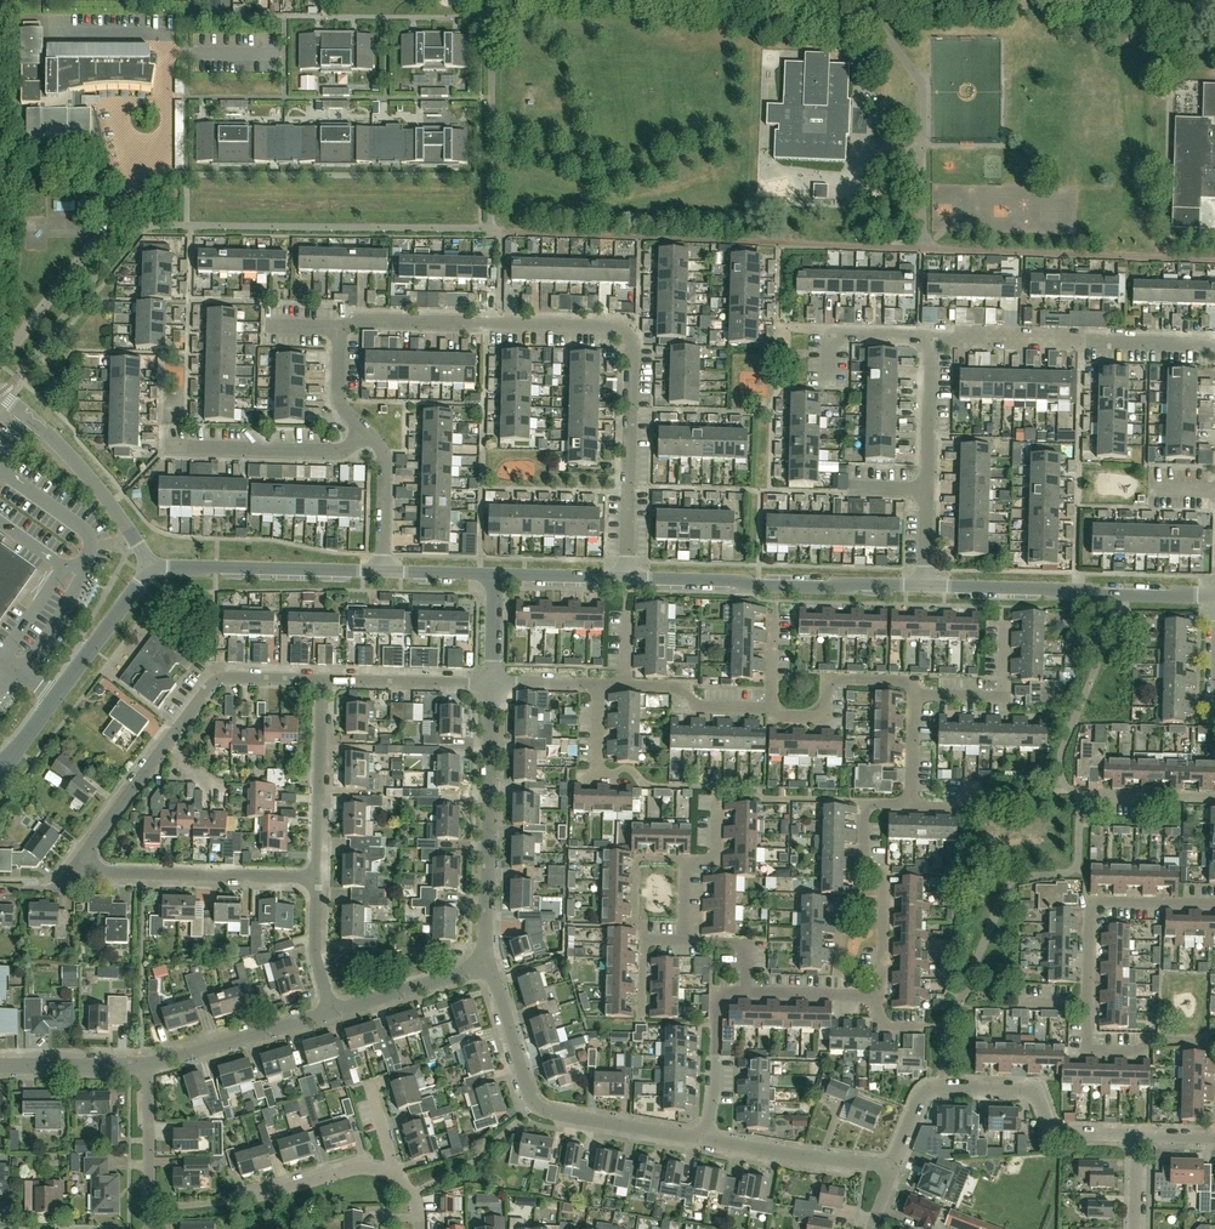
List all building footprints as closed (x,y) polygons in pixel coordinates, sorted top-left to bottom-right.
[(210,4),(210,14),(220,14),(220,4),(210,4)] [(91,142),(91,110),(84,110),(84,91),(86,90),(85,88),(96,86),(107,86),(118,85),(129,86),(141,87),(152,88),(153,89),(158,57),(150,56),(151,47),(42,47),(42,31),(40,31),(40,23),(24,23),(24,31),(22,31),(22,104),(31,104),(31,110),(28,110),(27,142),(91,142)] [(321,73),(336,73),(336,32),(321,32),(321,38),(316,38),(316,35),(300,35),(300,69),(321,69),(321,73)] [(336,32),(336,73),(352,73),(352,70),(373,70),(373,35),(357,35),(357,38),(351,38),(352,32),(336,32)] [(423,71),(434,71),(435,33),(417,33),(417,35),(402,35),(402,67),(423,67),(423,71)] [(453,33),(435,33),(434,71),(446,71),(446,67),(467,67),(467,35),(453,35),(453,33)] [(806,55),(805,64),(785,63),(783,106),(767,105),(766,125),(779,126),(779,131),(775,131),(774,160),(846,162),(847,136),(849,136),(850,105),(847,105),(847,100),(848,100),(849,65),(829,65),(829,56),(806,55)] [(430,76),(423,76),(423,84),(458,85),(458,75),(430,74),(430,76)] [(352,85),(351,75),(341,75),(341,85),(352,85)] [(1203,85),(1202,119),(1175,118),(1174,144),(1172,230),(1200,231),(1201,199),(1214,200),(1214,85),(1203,85)] [(102,105),(102,96),(85,97),(85,106),(102,105)] [(198,124),(197,162),(212,162),(213,162),(213,159),(219,159),(219,165),(234,165),(234,124),(198,124)] [(234,124),(234,165),(249,165),(249,159),(255,159),(255,162),(256,162),(270,162),(270,161),(276,161),(276,163),(285,163),(285,127),(276,127),(276,128),(270,128),(250,128),(250,124),(234,124)] [(285,127),(285,163),(294,163),(294,161),(300,161),(300,163),(314,163),(315,163),(315,159),(321,159),(321,165),(336,165),(336,125),(321,124),(321,128),(299,128),(294,128),(294,127),(285,127)] [(336,125),(336,165),(351,165),(351,159),(357,159),(357,163),(358,163),(373,163),(373,161),(372,128),(351,128),(351,125),(336,125)] [(372,128),(373,161),(379,161),(379,163),(396,163),(396,161),(402,161),(402,163),(409,163),(416,163),(416,166),(434,166),(434,127),(423,127),(423,131),(402,131),(402,125),(386,125),(386,128),(372,128)] [(434,127),(434,166),(452,166),(452,163),(460,163),(467,163),(467,131),(445,131),(445,127),(434,127)] [(813,198),(827,199),(828,185),(814,185),(813,198)] [(394,283),(394,284),(409,285),(409,282),(414,283),(415,279),(415,257),(402,257),(402,249),(393,248),(392,272),(392,283),(394,283)] [(659,249),(659,261),(688,262),(689,250),(659,249)] [(314,271),(315,250),(300,250),(299,271),(314,271)] [(329,250),(315,250),(314,271),(329,272),(329,250)] [(343,272),(344,251),(329,250),(329,272),(343,272)] [(214,273),(214,252),(199,251),(199,273),(214,273)] [(358,251),(344,251),(343,272),(358,273),(358,251)] [(372,273),(373,251),(358,251),(358,273),(372,273)] [(388,252),(373,251),(372,273),(387,273),(388,252)] [(228,273),(229,252),(214,252),(214,273),(228,273)] [(243,274),(243,252),(229,252),(228,273),(243,274)] [(257,274),(258,253),(243,252),(243,274),(257,274)] [(272,275),(272,253),(258,253),(257,274),(272,275)] [(272,253),(272,275),(287,275),(287,253),(272,253)] [(143,266),(173,267),(173,255),(144,254),(143,266)] [(732,255),(731,266),(760,267),(760,255),(732,255)] [(429,279),(430,258),(415,257),(415,279),(429,279)] [(444,280),(444,258),(430,258),(429,279),(444,280)] [(458,280),(459,259),(444,258),(444,280),(458,280)] [(473,280),(473,259),(459,259),(458,280),(473,280)] [(473,259),(473,280),(488,281),(488,259),(473,259)] [(527,282),(527,260),(512,260),(512,282),(527,282)] [(541,282),(542,261),(527,260),(527,282),(541,282)] [(637,260),(629,260),(629,263),(614,263),(614,284),(629,285),(629,276),(636,277),(637,260)] [(556,283),(556,261),(542,261),(541,282),(556,283)] [(570,283),(571,262),(556,261),(556,283),(570,283)] [(688,262),(659,261),(658,272),(688,272),(688,262)] [(585,283),(585,262),(571,262),(570,283),(585,283)] [(585,262),(585,283),(599,284),(600,262),(585,262)] [(614,284),(614,263),(600,262),(599,284),(614,284)] [(143,266),(143,277),(173,278),(173,267),(143,266)] [(760,267),(731,266),(731,277),(760,278),(760,267)] [(688,283),(688,272),(658,272),(658,282),(688,283)] [(811,294),(812,272),(797,272),(796,293),(811,294)] [(826,294),(827,273),(812,272),(811,294),(826,294)] [(840,294),(841,273),(827,273),(826,294),(840,294)] [(855,295),(856,273),(841,273),(840,294),(855,295)] [(870,295),(870,274),(856,273),(855,295),(870,295)] [(987,278),(986,300),(1000,300),(1001,279),(1001,273),(994,273),(994,279),(987,278)] [(884,296),(885,274),(870,274),(870,295),(884,296)] [(899,296),(899,275),(885,274),(884,296),(899,296)] [(899,275),(899,296),(914,296),(914,275),(899,275)] [(1118,278),(1104,278),(1103,300),(1118,300),(1119,293),(1125,293),(1126,276),(1118,275),(1118,278)] [(1045,298),(1046,276),(1031,276),(1030,297),(1045,298)] [(1060,277),(1046,276),(1045,298),(1060,298),(1060,277)] [(143,288),(172,289),(173,278),(143,277),(143,288)] [(760,289),(760,278),(731,277),(731,288),(760,289)] [(942,299),(943,277),(928,277),(927,298),(942,299)] [(957,299),(957,278),(943,277),(942,299),(957,299)] [(1074,299),(1075,277),(1060,277),(1060,298),(1074,299)] [(1089,278),(1075,277),(1074,299),(1089,299),(1089,278)] [(971,300),(972,278),(957,278),(957,299),(971,300)] [(986,300),(987,278),(972,278),(971,300),(986,300)] [(1103,300),(1104,278),(1089,278),(1089,299),(1103,300)] [(1001,279),(1000,300),(1015,301),(1016,299),(1016,279),(1001,279)] [(688,283),(658,282),(658,293),(687,294),(688,283)] [(1148,304),(1149,283),(1133,282),(1133,304),(1148,304)] [(1162,305),(1163,283),(1149,283),(1148,304),(1162,305)] [(1177,305),(1178,284),(1163,283),(1162,305),(1177,305)] [(1192,305),(1192,284),(1178,284),(1177,305),(1192,305)] [(1206,306),(1207,284),(1192,284),(1192,305),(1206,306)] [(1207,284),(1206,306),(1214,306),(1214,285),(1207,284)] [(172,300),(172,289),(143,288),(142,299),(172,300)] [(731,288),(730,299),(759,300),(760,289),(731,288)] [(687,305),(687,294),(658,293),(658,304),(687,305)] [(759,300),(730,299),(730,310),(759,311),(759,300)] [(137,303),(137,314),(167,315),(167,303),(137,303)] [(687,305),(658,304),(657,315),(687,316),(687,305)] [(1032,308),(1025,308),(1024,308),(1024,323),(1032,323),(1032,308)] [(208,310),(208,322),(237,322),(237,311),(208,310)] [(730,310),(730,321),(759,322),(759,311),(730,310)] [(137,325),(166,326),(167,315),(137,314),(137,325)] [(657,315),(657,326),(686,327),(687,316),(657,315)] [(759,322),(730,321),(729,332),(758,332),(759,322)] [(208,322),(207,333),(237,333),(237,322),(208,322)] [(137,325),(136,336),(166,337),(166,326),(137,325)] [(686,338),(686,327),(657,326),(657,338),(686,338)] [(758,344),(758,332),(729,332),(729,343),(758,344)] [(237,333),(207,333),(207,344),(237,344),(237,333)] [(166,337),(136,336),(136,348),(166,348),(166,337)] [(703,347),(713,347),(713,338),(703,338),(703,347)] [(207,349),(207,354),(236,355),(237,344),(207,344),(199,343),(192,343),(192,349),(199,349),(207,349)] [(503,352),(503,364),(532,364),(533,353),(518,352),(518,348),(510,348),(510,352),(503,352)] [(671,348),(671,359),(700,360),(700,348),(671,348)] [(868,350),(868,362),(898,362),(898,351),(868,350)] [(557,351),(556,376),(569,376),(569,352),(557,351)] [(550,352),(547,362),(553,364),(556,354),(550,352)] [(365,383),(377,383),(378,354),(366,353),(365,383)] [(207,354),(206,365),(236,366),(236,355),(207,354)] [(388,354),(378,354),(377,383),(388,383),(388,354)] [(388,354),(388,383),(399,383),(399,354),(388,354)] [(410,354),(399,354),(399,383),(410,384),(410,354)] [(410,354),(410,384),(421,384),(421,355),(410,354)] [(571,354),(571,365),(600,366),(600,354),(571,354)] [(432,355),(421,355),(421,384),(431,384),(432,355)] [(432,355),(431,384),(442,385),(443,355),(432,355)] [(454,356),(443,355),(442,385),(453,385),(454,356)] [(277,356),(277,367),(306,368),(306,356),(277,356)] [(454,356),(453,385),(464,385),(465,356),(454,356)] [(476,356),(465,356),(464,385),(475,385),(476,356)] [(111,359),(111,371),(140,372),(141,360),(111,359)] [(700,360),(671,359),(671,370),(700,371),(700,360)] [(868,362),(868,372),(897,373),(898,362),(868,362)] [(532,364),(503,364),(502,374),(532,375),(532,364)] [(206,376),(236,377),(236,366),(206,365),(206,376)] [(600,366),(571,365),(570,376),(600,377),(600,366)] [(1197,372),(1197,368),(1198,368),(1198,367),(1180,366),(1180,367),(1180,371),(1168,371),(1168,382),(1197,383),(1197,372)] [(306,368),(277,367),(276,378),(306,379),(306,368)] [(1099,381),(1129,382),(1129,370),(1099,369),(1099,381)] [(699,382),(700,371),(671,370),(670,381),(699,382)] [(140,372),(111,371),(110,381),(140,382),(140,372)] [(771,397),(772,371),(755,371),(754,397),(771,397)] [(959,400),(971,401),(972,371),(960,371),(959,400)] [(983,372),(972,371),(971,401),(982,401),(983,372)] [(868,372),(868,383),(897,384),(897,373),(868,372)] [(983,372),(982,401),(993,401),(994,372),(983,372)] [(1004,372),(994,372),(993,401),(1004,401),(1004,372)] [(1015,402),(1015,372),(1004,372),(1004,401),(1015,402)] [(1026,373),(1015,372),(1015,402),(1015,409),(1025,410),(1025,402),(1026,373)] [(1036,402),(1037,373),(1026,373),(1025,402),(1036,402)] [(1048,373),(1037,373),(1036,402),(1047,403),(1048,373)] [(1048,373),(1047,403),(1058,403),(1059,374),(1048,373)] [(502,374),(502,385),(532,386),(532,375),(502,374)] [(1070,374),(1059,374),(1058,403),(1076,403),(1077,384),(1070,384),(1070,374)] [(235,388),(236,377),(206,376),(206,387),(235,388)] [(599,388),(600,377),(570,376),(570,387),(599,388)] [(306,390),(306,379),(276,378),(276,389),(306,390)] [(110,381),(110,392),(140,393),(140,382),(110,381)] [(699,382),(670,381),(670,392),(699,393),(699,382)] [(1099,381),(1099,392),(1128,393),(1129,382),(1099,381)] [(1197,383),(1168,382),(1167,393),(1197,394),(1197,383)] [(868,383),(867,394),(897,395),(897,384),(868,383)] [(532,386),(502,385),(502,396),(531,397),(532,386)] [(206,387),(206,398),(235,399),(235,388),(206,387)] [(599,388),(570,387),(570,398),(599,399),(599,388)] [(306,390),(276,389),(276,400),(305,401),(306,390)] [(140,393),(110,392),(110,403),(139,404),(140,393)] [(699,404),(699,393),(670,392),(670,404),(699,404)] [(1099,392),(1099,403),(1128,403),(1128,393),(1099,392)] [(1197,394),(1167,393),(1167,404),(1197,405),(1197,394)] [(867,394),(867,405),(897,406),(897,395),(867,394)] [(791,395),(791,407),(820,407),(820,395),(791,395)] [(851,404),(861,404),(861,395),(852,395),(851,404)] [(502,396),(502,407),(531,408),(531,397),(502,396)] [(205,409),(235,410),(235,399),(206,398),(205,409)] [(599,403),(599,399),(570,398),(570,409),(599,409),(605,409),(612,410),(616,410),(616,404),(606,404),(606,403),(599,403)] [(305,412),(305,401),(276,400),(275,411),(305,412)] [(110,403),(109,414),(139,415),(139,404),(110,403)] [(1099,403),(1098,414),(1128,414),(1128,403),(1099,403)] [(1197,405),(1167,404),(1167,415),(1196,416),(1197,405)] [(867,405),(867,416),(896,417),(897,406),(867,405)] [(531,408),(502,407),(501,418),(531,419),(531,408)] [(820,407),(791,407),(790,417),(820,418),(820,407)] [(235,421),(235,410),(205,409),(205,421),(235,421)] [(599,409),(570,409),(569,420),(598,420),(599,409)] [(305,412),(275,411),(275,422),(305,423),(305,412)] [(424,412),(424,422),(453,423),(453,412),(424,412)] [(139,415),(109,414),(109,425),(139,426),(139,415)] [(1098,414),(1098,425),(1128,425),(1128,414),(1098,414)] [(1196,416),(1167,415),(1167,426),(1196,427),(1196,416)] [(867,416),(866,427),(896,428),(896,417),(867,416)] [(790,417),(790,428),(820,429),(820,418),(790,417)] [(501,418),(501,429),(531,430),(531,419),(501,418)] [(598,431),(598,420),(569,420),(569,430),(598,431)] [(453,423),(424,422),(423,433),(453,434),(453,423)] [(985,423),(985,435),(996,436),(996,423),(985,423)] [(109,425),(109,436),(138,437),(139,426),(109,425)] [(1098,425),(1098,436),(1127,436),(1128,425),(1098,425)] [(1196,427),(1167,426),(1166,437),(1196,438),(1196,427)] [(866,427),(866,438),(896,439),(896,428),(866,427)] [(820,429),(790,428),(790,439),(819,440),(820,429)] [(531,430),(501,429),(501,441),(530,441),(531,430)] [(670,458),(671,429),(659,429),(658,458),(670,458)] [(671,429),(670,458),(681,459),(681,429),(671,429)] [(681,429),(681,459),(692,459),(692,429),(681,429)] [(692,429),(692,459),(703,459),(703,430),(692,429)] [(569,441),(598,442),(598,431),(569,430),(569,441)] [(703,430),(703,459),(713,460),(714,430),(703,430)] [(714,430),(713,460),(724,460),(725,430),(714,430)] [(725,430),(724,460),(735,460),(736,430),(725,430)] [(736,430),(735,460),(747,460),(748,431),(736,430)] [(1074,432),(1059,432),(1059,442),(1074,442),(1074,432)] [(453,445),(453,434),(423,433),(423,444),(453,445)] [(138,449),(138,437),(109,436),(108,448),(115,448),(114,457),(129,457),(130,448),(138,449)] [(1098,436),(1098,446),(1127,447),(1127,436),(1098,436)] [(1196,438),(1166,437),(1166,448),(1196,449),(1196,438)] [(866,438),(866,449),(896,449),(896,439),(866,438)] [(790,439),(790,450),(819,451),(819,440),(790,439)] [(598,453),(598,442),(569,441),(569,452),(598,453)] [(453,445),(423,444),(423,455),(453,456),(453,445)] [(961,445),(961,457),(990,457),(991,446),(961,445)] [(1127,447),(1098,446),(1097,458),(1127,459),(1127,447)] [(1196,449),(1166,448),(1166,460),(1195,460),(1196,449)] [(895,461),(896,449),(866,449),(866,460),(895,461)] [(819,451),(790,450),(789,461),(819,462),(819,451)] [(598,453),(569,452),(568,464),(597,465),(598,453)] [(423,455),(423,466),(452,467),(453,456),(423,455)] [(1031,455),(1031,466),(1060,467),(1060,456),(1031,455)] [(961,457),(961,468),(990,468),(990,457),(961,457)] [(789,461),(789,472),(818,473),(819,462),(789,461)] [(452,467),(423,466),(423,477),(452,478),(452,467)] [(1060,467),(1031,466),(1030,477),(1060,478),(1060,467)] [(961,468),(960,479),(990,479),(990,468),(961,468)] [(818,473),(789,472),(789,483),(818,484),(818,473)] [(452,489),(452,478),(423,477),(422,488),(452,489)] [(1059,489),(1060,478),(1030,477),(1030,488),(1059,489)] [(461,487),(471,486),(471,478),(460,479),(461,487)] [(171,509),(171,479),(160,479),(159,508),(171,509)] [(182,479),(171,479),(171,509),(181,509),(182,479)] [(181,509),(192,509),(193,480),(182,479),(181,509)] [(960,479),(960,489),(989,490),(990,479),(960,479)] [(203,510),(204,480),(193,480),(192,509),(203,510)] [(215,480),(204,480),(203,510),(214,510),(215,480)] [(215,480),(214,510),(225,510),(226,481),(215,480)] [(237,481),(226,481),(225,510),(236,510),(237,481)] [(248,511),(248,481),(237,481),(236,510),(248,511)] [(263,516),(263,487),(252,486),(251,516),(263,516)] [(274,517),(274,487),(263,487),(263,516),(274,517)] [(285,517),(285,487),(274,487),(274,517),(285,517)] [(295,517),(296,488),(285,487),(285,517),(295,517)] [(306,518),(307,488),(296,488),(295,517),(306,518)] [(317,518),(318,489),(307,488),(306,518),(317,518)] [(452,489),(422,488),(422,499),(452,500),(452,489)] [(1059,489),(1030,488),(1030,499),(1059,500),(1059,489)] [(328,519),(329,489),(318,489),(317,518),(328,519)] [(339,519),(340,489),(329,489),(328,519),(339,519)] [(350,519),(351,490),(340,489),(339,519),(350,519)] [(960,489),(960,500),(989,501),(989,490),(960,489)] [(351,490),(350,519),(362,520),(362,490),(351,490)] [(452,511),(452,500),(422,499),(422,510),(452,511)] [(1059,511),(1059,500),(1030,499),(1029,510),(1059,511)] [(960,500),(959,511),(989,512),(989,501),(960,500)] [(500,537),(501,507),(490,507),(489,536),(500,537)] [(512,507),(501,507),(500,537),(511,537),(512,507)] [(512,507),(511,537),(522,537),(523,508),(512,507)] [(534,508),(523,508),(522,537),(533,537),(534,508)] [(534,508),(533,537),(544,538),(545,508),(534,508)] [(556,509),(545,508),(544,538),(555,538),(556,509)] [(556,509),(555,538),(566,538),(567,509),(556,509)] [(577,509),(567,509),(566,538),(577,539),(577,509)] [(577,509),(577,539),(588,539),(588,509),(577,509)] [(599,510),(588,509),(588,539),(599,539),(599,510)] [(452,511),(422,510),(422,521),(451,522),(452,511)] [(1059,511),(1029,510),(1029,521),(1058,521),(1059,511)] [(656,541),(668,541),(668,511),(657,511),(656,541)] [(668,511),(668,541),(679,541),(679,512),(668,511)] [(959,511),(959,522),(988,523),(989,512),(959,511)] [(679,541),(689,542),(690,512),(679,512),(679,541)] [(700,542),(701,512),(690,512),(689,542),(700,542)] [(712,513),(701,512),(700,542),(711,542),(712,513)] [(722,542),(723,513),(712,513),(711,542),(722,542)] [(735,513),(723,513),(722,542),(734,543),(735,513)] [(778,546),(779,517),(767,517),(767,546),(778,546)] [(789,518),(779,517),(778,546),(789,547),(789,518)] [(789,518),(789,547),(800,547),(800,518),(789,518)] [(811,518),(800,518),(800,547),(811,547),(811,518)] [(811,518),(811,547),(821,547),(822,518),(811,518)] [(833,519),(822,518),(821,547),(833,548),(833,519)] [(833,519),(833,548),(844,548),(844,519),(833,519)] [(855,519),(844,519),(844,548),(855,548),(855,519)] [(855,519),(855,548),(866,549),(866,519),(855,519)] [(877,520),(866,519),(866,549),(876,549),(877,520)] [(877,520),(876,549),(887,549),(888,520),(877,520)] [(899,520),(888,520),(887,549),(899,549),(899,520)] [(451,533),(451,522),(422,521),(421,532),(451,533)] [(1058,532),(1058,521),(1029,521),(1029,532),(1058,532)] [(959,522),(959,533),(988,534),(988,523),(959,522)] [(1103,555),(1104,526),(1092,525),(1091,555),(1103,555)] [(1114,555),(1115,526),(1104,526),(1103,555),(1114,555)] [(1125,556),(1126,526),(1115,526),(1114,555),(1125,556)] [(1136,556),(1137,526),(1126,526),(1125,556),(1136,556)] [(1147,556),(1147,527),(1137,526),(1136,556),(1147,556)] [(1158,557),(1158,527),(1147,527),(1147,556),(1158,557)] [(1169,557),(1169,527),(1158,527),(1158,557),(1169,557)] [(1179,557),(1180,528),(1169,527),(1169,557),(1179,557)] [(1190,557),(1191,528),(1180,528),(1179,557),(1190,557)] [(1191,528),(1190,557),(1202,558),(1203,528),(1191,528)] [(451,545),(451,533),(421,532),(421,544),(433,544),(433,554),(448,554),(449,545),(451,545)] [(1058,543),(1058,532),(1029,532),(1029,542),(1058,543)] [(959,533),(958,544),(988,545),(988,534),(959,533)] [(476,555),(477,534),(464,534),(463,554),(476,555)] [(38,570),(37,570),(13,552),(2,545),(6,539),(0,535),(0,623),(38,570)] [(1029,542),(1028,554),(1058,555),(1058,543),(1029,542)] [(987,556),(988,545),(958,544),(958,555),(987,556)] [(1057,566),(1058,555),(1028,554),(1028,565),(1057,566)] [(531,629),(532,609),(524,609),(524,601),(517,601),(516,628),(531,629)] [(531,629),(545,629),(546,602),(540,602),(540,609),(532,609),(531,629)] [(545,629),(560,629),(560,610),(552,610),(552,602),(546,602),(545,629)] [(560,629),(574,630),(575,602),(569,602),(569,610),(560,610),(560,629)] [(574,630),(589,630),(590,611),(581,610),(581,603),(575,602),(574,630)] [(590,611),(589,630),(604,631),(604,603),(598,603),(597,611),(590,611)] [(648,611),(647,619),(668,620),(668,605),(636,604),(636,610),(648,611)] [(734,607),(733,621),(754,622),(754,614),(766,614),(766,607),(750,607),(739,607),(734,607)] [(799,636),(814,636),(814,616),(806,616),(806,608),(800,608),(799,636)] [(814,636),(828,636),(829,609),(823,609),(822,616),(814,616),(814,636)] [(829,609),(828,636),(843,637),(843,617),(835,617),(835,609),(829,609)] [(843,637),(857,637),(858,610),(851,609),(851,617),(843,617),(843,637)] [(857,637),(872,638),(872,618),(864,618),(864,610),(858,610),(857,637)] [(872,638),(887,638),(887,610),(880,610),(880,618),(872,618),(872,638)] [(237,663),(237,651),(237,644),(237,636),(238,614),(232,613),(232,611),(225,611),(225,613),(224,613),(224,636),(232,636),(232,639),(229,639),(229,662),(237,663)] [(891,611),(891,638),(905,639),(906,619),(898,618),(898,611),(891,611)] [(905,639),(920,639),(921,611),(915,611),(914,619),(906,619),(905,639)] [(920,639),(935,640),(935,620),(927,619),(927,612),(921,611),(920,639)] [(367,634),(367,612),(354,612),(354,634),(367,634)] [(380,612),(367,612),(367,634),(379,635),(380,612)] [(392,612),(380,612),(379,635),(391,635),(392,612)] [(405,613),(392,612),(391,635),(404,635),(405,613)] [(935,620),(935,640),(949,640),(950,612),(943,612),(943,620),(935,620)] [(949,640),(964,640),(964,620),(956,620),(956,612),(950,612),(949,640)] [(419,636),(432,636),(432,613),(419,613),(419,636)] [(445,614),(432,613),(432,636),(444,636),(445,614)] [(978,641),(979,613),(972,613),(972,621),(964,620),(964,640),(978,641)] [(1023,621),(1022,627),(1044,628),(1044,614),(1013,613),(1013,621),(1023,621)] [(249,636),(250,614),(238,614),(237,636),(249,636)] [(262,614),(250,614),(249,636),(262,637),(262,614)] [(275,614),(262,614),(262,637),(275,637),(275,614)] [(444,636),(457,637),(457,614),(445,614),(444,636)] [(457,614),(457,637),(469,637),(470,614),(457,614)] [(290,664),(301,664),(302,645),(301,645),(301,637),(302,637),(302,615),(289,615),(289,637),(294,637),(294,645),(291,645),(290,664)] [(315,615),(302,615),(302,637),(314,638),(315,615)] [(327,616),(315,615),(314,638),(327,638),(327,616)] [(340,616),(327,616),(327,638),(339,638),(340,616)] [(667,634),(668,620),(647,619),(647,627),(636,627),(635,633),(667,634)] [(733,636),(765,637),(765,631),(754,630),(754,622),(733,621),(733,636)] [(1166,621),(1165,636),(1186,636),(1186,628),(1198,628),(1198,622),(1166,621)] [(1012,633),(1012,641),(1044,641),(1044,628),(1022,627),(1022,633),(1012,633)] [(667,649),(667,634),(635,633),(635,640),(647,640),(647,648),(667,649)] [(154,635),(120,679),(159,708),(177,684),(171,680),(170,672),(176,663),(181,663),(185,658),(154,635)] [(765,643),(765,637),(733,636),(732,650),(753,651),(753,643),(765,643)] [(1133,646),(1134,646),(1141,646),(1141,644),(1142,636),(1135,636),(1134,636),(1133,646)] [(1197,651),(1197,645),(1186,644),(1186,636),(1165,636),(1165,650),(1197,651)] [(1012,641),(1012,648),(1022,648),(1022,654),(1043,655),(1044,641),(1012,641)] [(253,663),(261,663),(262,645),(254,644),(253,663)] [(635,662),(667,663),(673,663),(673,649),(667,649),(647,648),(646,656),(635,656),(635,662)] [(423,667),(431,668),(431,649),(424,649),(423,667)] [(448,668),(456,668),(456,650),(448,650),(448,668)] [(753,659),(753,651),(732,650),(732,665),(764,666),(764,659),(753,659)] [(1197,657),(1197,651),(1165,650),(1164,665),(1185,665),(1186,657),(1197,657)] [(1012,660),(1011,668),(1043,668),(1043,655),(1022,654),(1021,660),(1012,660)] [(1074,656),(1064,655),(1064,669),(1073,669),(1074,656)] [(666,678),(667,663),(635,662),(634,668),(646,669),(646,677),(666,678)] [(764,672),(764,666),(732,665),(732,680),(752,680),(753,672),(764,672)] [(1196,680),(1197,674),(1185,673),(1185,665),(1164,665),(1164,679),(1196,680)] [(1011,668),(1011,675),(1021,675),(1021,682),(1034,682),(1042,682),(1043,668),(1011,668)] [(1196,686),(1196,680),(1164,679),(1164,694),(1185,694),(1185,686),(1196,686)] [(1054,682),(1042,682),(1034,682),(1034,688),(1015,687),(1015,697),(1026,697),(1026,708),(1037,708),(1037,705),(1057,706),(1057,697),(1054,697),(1054,682)] [(542,704),(542,692),(519,692),(519,705),(522,705),(522,709),(516,709),(516,723),(538,724),(544,724),(544,711),(538,711),(538,704),(542,704)] [(875,693),(875,708),(895,708),(895,700),(903,700),(903,694),(875,693)] [(619,702),(619,708),(640,709),(646,709),(646,695),(609,694),(609,702),(619,702)] [(1164,694),(1163,708),(1196,709),(1196,703),(1184,702),(1185,694),(1164,694)] [(232,750),(232,756),(248,756),(249,730),(236,730),(237,706),(233,706),(233,696),(225,696),(225,718),(233,718),(233,724),(232,750)] [(241,717),(249,717),(249,703),(242,702),(241,717)] [(113,742),(124,727),(138,737),(148,723),(122,703),(112,717),(115,719),(104,734),(113,742)] [(257,717),(265,717),(265,703),(258,703),(257,717)] [(348,705),(347,719),(368,720),(368,712),(371,712),(372,711),(373,710),(373,709),(373,703),(368,703),(368,705),(348,705)] [(405,721),(405,704),(391,704),(391,721),(405,721)] [(405,704),(405,721),(413,722),(414,705),(405,704)] [(441,714),(441,722),(461,722),(462,708),(442,707),(442,705),(437,705),(436,712),(437,713),(438,713),(440,714),(441,714)] [(608,714),(608,722),(639,722),(640,709),(619,708),(618,714),(608,714)] [(895,716),(895,708),(875,708),(875,722),(903,723),(903,716),(895,716)] [(1163,722),(1184,723),(1184,715),(1195,715),(1196,709),(1163,708),(1163,722)] [(939,715),(938,746),(952,746),(952,725),(947,725),(947,715),(939,715)] [(575,726),(576,716),(559,716),(559,725),(575,726)] [(959,725),(952,725),(952,746),(965,747),(966,716),(959,716),(959,725)] [(974,716),(966,716),(965,747),(979,747),(979,726),(974,726),(974,716)] [(993,748),(993,716),(986,716),(986,726),(979,726),(979,747),(993,748)] [(1001,717),(993,716),(993,748),(1006,748),(1007,727),(1001,727),(1001,717)] [(265,717),(265,730),(265,743),(281,744),(282,718),(265,717)] [(1013,727),(1007,727),(1006,748),(1020,748),(1020,717),(1013,717),(1013,727)] [(1028,727),(1028,717),(1020,717),(1020,748),(1033,749),(1034,728),(1028,727)] [(282,718),(281,744),(297,744),(298,718),(282,718)] [(671,718),(671,723),(670,749),(684,749),(685,728),(679,728),(679,718),(671,718)] [(691,728),(685,728),(684,749),(698,749),(698,718),(691,718),(691,728)] [(698,718),(698,749),(711,750),(711,729),(706,729),(706,719),(698,718)] [(1040,728),(1034,728),(1033,749),(1047,749),(1048,718),(1040,718),(1040,728)] [(368,728),(368,720),(347,719),(347,734),(367,735),(367,742),(375,742),(375,731),(374,729),(373,728),(371,728),(368,728)] [(717,729),(711,729),(711,750),(724,750),(725,719),(718,719),(717,729)] [(725,719),(724,750),(738,750),(739,730),(733,729),(733,719),(725,719)] [(745,730),(739,730),(738,750),(752,751),(752,720),(745,720),(745,730)] [(760,720),(752,720),(752,751),(765,751),(766,730),(760,730),(760,720)] [(424,736),(424,745),(441,745),(441,737),(461,738),(461,722),(441,722),(431,722),(430,736),(424,736)] [(639,736),(639,722),(608,722),(608,729),(618,729),(618,735),(639,736)] [(902,729),(903,723),(875,722),(874,736),(894,737),(895,729),(902,729)] [(216,749),(232,750),(233,724),(216,723),(216,740),(208,740),(208,755),(215,755),(216,749)] [(516,723),(516,738),(531,739),(530,745),(546,746),(551,746),(552,725),(544,725),(544,724),(538,724),(516,723)] [(776,729),(770,729),(770,756),(784,757),(785,737),(776,737),(776,729)] [(793,737),(785,737),(784,757),(798,757),(799,729),(793,729),(793,737)] [(799,729),(798,757),(813,757),(813,738),(805,738),(806,729),(799,729)] [(265,730),(249,730),(248,756),(264,756),(265,743),(265,730)] [(822,738),(813,738),(813,757),(827,758),(828,730),(822,730),(822,738)] [(835,730),(828,730),(827,758),(842,758),(843,739),(834,738),(835,730)] [(608,741),(608,749),(639,749),(639,736),(618,735),(618,741),(608,741)] [(874,751),(902,752),(902,745),(894,745),(894,737),(874,736),(874,751)] [(1099,764),(1104,764),(1104,761),(1105,761),(1105,744),(1090,744),(1090,741),(1081,741),(1080,761),(1078,761),(1077,778),(1089,778),(1088,783),(1098,783),(1099,764)] [(515,767),(537,767),(537,762),(546,762),(546,753),(546,747),(551,747),(551,746),(546,746),(530,745),(530,752),(515,752),(515,767)] [(422,747),(404,747),(404,754),(404,755),(422,755),(422,747)] [(617,762),(638,763),(639,749),(608,749),(607,756),(617,756),(617,762)] [(66,751),(54,768),(65,777),(74,784),(68,792),(76,798),(71,805),(79,811),(84,804),(87,806),(93,798),(91,796),(96,790),(82,780),(87,773),(71,761),(74,757),(66,751)] [(902,758),(902,752),(874,751),(874,765),(882,766),(893,766),(894,757),(902,758)] [(347,753),(346,770),(368,771),(374,771),(375,754),(347,753)] [(438,773),(460,774),(460,758),(438,757),(438,773)] [(1112,789),(1118,789),(1119,761),(1105,761),(1104,761),(1104,764),(1104,781),(1112,781),(1112,789)] [(1133,781),(1134,761),(1119,761),(1118,789),(1125,789),(1125,781),(1133,781)] [(1147,789),(1148,762),(1134,761),(1133,781),(1141,782),(1141,789),(1147,789)] [(1163,762),(1148,762),(1147,789),(1154,790),(1154,782),(1162,782),(1163,762)] [(1177,763),(1163,762),(1162,782),(1170,782),(1170,790),(1176,790),(1177,763)] [(1183,783),(1191,783),(1191,763),(1177,763),(1176,790),(1183,790),(1183,783)] [(1199,791),(1206,791),(1206,763),(1191,763),(1191,783),(1199,783),(1199,791)] [(1206,791),(1212,791),(1212,784),(1214,784),(1214,764),(1206,763),(1206,791)] [(875,792),(892,793),(892,782),(897,782),(897,772),(882,772),(882,766),(874,765),(858,765),(858,780),(855,780),(854,789),(875,789),(875,792)] [(529,782),(529,788),(545,789),(545,782),(536,782),(537,767),(515,767),(514,782),(529,782)] [(368,771),(346,770),(346,788),(368,788),(368,771)] [(1008,772),(1008,780),(1021,780),(1021,772),(1008,772)] [(459,789),(460,774),(438,773),(438,789),(459,789)] [(248,801),(275,802),(275,785),(284,785),(285,778),(268,777),(267,785),(249,784),(248,801)] [(162,845),(162,837),(178,837),(179,805),(179,783),(171,783),(170,804),(170,811),(162,811),(161,845),(162,845)] [(187,798),(195,798),(196,791),(196,784),(188,783),(187,798)] [(574,812),(589,812),(589,792),(581,792),(581,784),(575,784),(574,812)] [(589,812),(603,813),(604,785),(598,785),(597,792),(589,792),(589,812)] [(603,813),(618,813),(618,792),(611,792),(611,785),(604,785),(603,813)] [(618,813),(633,813),(633,797),(633,790),(634,785),(627,785),(627,793),(618,792),(618,813)] [(144,844),(161,845),(162,811),(163,788),(159,788),(152,799),(152,809),(155,811),(154,818),(145,818),(144,844)] [(545,789),(529,788),(529,795),(514,795),(514,810),(536,810),(536,804),(540,804),(540,796),(544,796),(545,789)] [(403,797),(419,798),(435,798),(435,790),(403,790),(403,797)] [(195,798),(195,805),(203,805),(203,791),(196,791),(195,798)] [(366,797),(366,807),(383,807),(383,797),(366,797)] [(441,798),(435,798),(419,798),(419,806),(435,807),(435,806),(441,806),(441,798)] [(274,818),(275,802),(248,801),(248,817),(262,818),(274,818)] [(736,811),(736,819),(757,819),(757,804),(725,803),(725,810),(736,811)] [(178,829),(194,829),(195,812),(195,805),(179,805),(178,837),(178,829)] [(366,822),(366,807),(353,806),(345,806),(345,822),(366,822)] [(824,806),(824,821),(845,822),(845,813),(856,814),(856,807),(824,806)] [(438,809),(438,824),(459,824),(459,809),(438,809)] [(262,818),(261,834),(287,835),(287,818),(296,818),(296,811),(282,810),(281,818),(274,818),(262,818)] [(524,825),(524,831),(543,832),(543,826),(540,826),(540,817),(535,817),(536,810),(514,810),(513,825),(524,825)] [(194,829),(194,838),(210,838),(211,813),(195,812),(194,829)] [(228,813),(211,813),(210,838),(227,839),(227,852),(234,852),(235,833),(227,833),(228,813)] [(889,815),(888,839),(902,839),(903,818),(897,818),(897,815),(889,815)] [(909,818),(903,818),(902,839),(916,840),(916,816),(909,816),(909,818)] [(924,816),(916,816),(916,840),(929,840),(930,819),(924,819),(924,816)] [(943,840),(943,816),(936,816),(936,819),(930,819),(929,840),(937,840),(937,848),(943,848),(943,840)] [(943,816),(943,840),(956,841),(957,820),(951,820),(951,817),(943,816)] [(736,827),(725,827),(725,833),(756,834),(757,819),(736,819),(736,827)] [(824,821),(823,836),(856,836),(856,830),(845,830),(845,822),(824,821)] [(345,837),(346,837),(365,838),(366,822),(345,822),(345,837)] [(428,835),(429,824),(420,824),(420,835),(428,835)] [(458,840),(459,824),(438,824),(437,839),(458,840)] [(632,825),(632,853),(639,853),(639,845),(647,845),(647,825),(632,825)] [(661,853),(661,826),(647,825),(647,845),(655,845),(654,853),(661,853)] [(60,838),(44,826),(23,853),(12,853),(12,852),(0,851),(0,872),(12,872),(13,866),(18,866),(18,867),(38,868),(60,838)] [(676,826),(661,826),(661,853),(667,853),(667,846),(676,846),(676,826)] [(690,854),(691,826),(676,826),(676,846),(684,846),(684,854),(690,854)] [(543,832),(524,831),(524,839),(513,838),(513,853),(534,853),(535,844),(543,844),(543,832)] [(243,833),(235,833),(234,852),(242,852),(243,833)] [(736,840),(736,848),(756,848),(756,834),(725,833),(724,839),(736,840)] [(287,835),(261,834),(261,851),(286,851),(287,835)] [(823,836),(823,850),(844,850),(844,842),(855,843),(856,836),(823,836)] [(373,838),(365,838),(364,848),(369,848),(381,848),(382,839),(382,838),(375,838),(373,838)] [(418,840),(417,848),(422,849),(438,849),(439,840),(418,840)] [(385,849),(385,848),(381,848),(369,848),(369,858),(350,857),(344,857),(344,872),(364,873),(372,873),(372,863),(381,861),(385,859),(385,857),(385,849)] [(756,848),(736,848),(735,856),(724,855),(724,862),(756,863),(756,848)] [(434,861),(434,875),(458,875),(458,861),(438,860),(438,849),(422,849),(422,861),(434,861)] [(823,850),(823,864),(855,865),(855,859),(844,858),(844,850),(823,850)] [(632,853),(604,852),(604,867),(624,867),(624,859),(631,859),(632,853)] [(512,868),(527,869),(527,875),(542,875),(542,869),(534,869),(534,853),(513,853),(512,868)] [(735,877),(736,877),(755,878),(756,863),(724,862),(724,868),(735,868),(735,877)] [(855,872),(855,865),(823,864),(822,879),(843,879),(843,871),(855,872)] [(547,875),(564,876),(564,867),(548,866),(547,875)] [(1091,894),(1098,894),(1098,886),(1106,887),(1106,867),(1092,866),(1091,894)] [(624,875),(624,867),(604,867),(603,881),(631,882),(631,875),(624,875)] [(1121,867),(1106,867),(1106,887),(1114,887),(1114,894),(1120,895),(1121,867)] [(1135,887),(1135,868),(1121,867),(1120,895),(1127,895),(1127,887),(1135,887)] [(1150,868),(1135,868),(1135,887),(1143,888),(1143,895),(1149,895),(1150,868)] [(1149,895),(1155,896),(1156,888),(1164,888),(1164,868),(1150,868),(1149,895)] [(1179,869),(1164,868),(1164,888),(1172,889),(1171,896),(1178,896),(1179,869)] [(344,872),(343,888),(352,888),(368,889),(368,890),(368,899),(369,899),(384,899),(384,898),(384,891),(384,890),(377,890),(372,890),(372,881),(364,880),(364,873),(344,872)] [(435,900),(437,900),(437,889),(457,890),(458,875),(434,875),(433,888),(421,888),(421,900),(435,900)] [(542,875),(527,875),(527,882),(512,881),(511,896),(533,897),(534,882),(542,882),(542,875)] [(564,876),(547,875),(547,886),(564,886),(564,876)] [(704,876),(704,883),(715,883),(715,891),(736,892),(736,877),(735,877),(704,876)] [(895,886),(895,892),(923,892),(923,883),(929,883),(929,884),(944,885),(944,894),(952,894),(953,878),(903,877),(903,886),(895,886)] [(776,878),(766,878),(766,889),(776,889),(776,878)] [(854,895),(854,888),(843,888),(843,879),(822,879),(822,894),(854,895)] [(631,888),(631,882),(603,881),(603,896),(623,896),(623,888),(631,888)] [(1068,883),(1056,883),(1056,886),(1036,886),(1036,895),(1039,895),(1039,910),(1043,910),(1043,909),(1059,909),(1059,904),(1078,905),(1078,895),(1067,894),(1068,883)] [(703,899),(703,906),(735,906),(736,892),(715,891),(715,899),(703,899)] [(923,892),(895,892),(895,898),(902,899),(902,906),(930,907),(930,902),(923,902),(923,892)] [(128,905),(124,904),(114,904),(114,897),(90,896),(89,914),(110,914),(110,929),(108,929),(107,942),(128,943),(128,929),(127,929),(128,905)] [(518,920),(526,920),(541,920),(542,912),(540,912),(541,897),(533,897),(511,896),(511,911),(518,911),(518,920)] [(623,904),(623,896),(603,896),(603,910),(630,911),(630,904),(623,904)] [(164,921),(179,921),(180,898),(164,897),(164,905),(160,905),(159,917),(151,916),(150,936),(164,936),(164,921)] [(834,905),(835,898),(803,897),(802,912),(823,912),(823,904),(834,905)] [(203,938),(203,935),(203,918),(195,918),(195,898),(180,898),(179,921),(192,921),(191,937),(203,938)] [(549,912),(549,907),(557,907),(557,898),(543,898),(542,912),(549,912)] [(204,911),(203,918),(203,935),(215,935),(215,923),(228,924),(229,900),(215,899),(215,912),(204,911)] [(387,906),(387,900),(387,899),(384,899),(369,899),(369,907),(387,907),(387,906)] [(241,900),(229,900),(228,924),(240,924),(240,936),(249,936),(249,919),(241,919),(241,900)] [(435,910),(435,900),(421,900),(413,900),(412,907),(426,908),(426,916),(434,916),(434,926),(456,926),(457,910),(435,910)] [(251,956),(256,955),(258,955),(259,948),(262,948),(263,925),(276,925),(277,906),(277,901),(260,901),(260,922),(252,922),(252,937),(251,956)] [(67,939),(68,913),(60,913),(60,907),(50,907),(50,904),(41,904),(41,906),(32,906),(31,927),(42,928),(42,924),(56,924),(56,938),(67,939)] [(294,906),(277,906),(276,925),(276,930),(293,930),(294,906)] [(715,912),(714,920),(735,921),(735,906),(703,906),(703,912),(715,912)] [(895,915),(895,921),(922,921),(923,912),(930,912),(930,907),(902,906),(902,915),(895,915)] [(13,927),(14,907),(0,907),(0,927),(13,927)] [(365,909),(365,908),(360,908),(351,908),(343,908),(343,923),(365,924),(365,909)] [(1070,910),(1059,909),(1043,909),(1043,910),(1043,914),(1050,915),(1050,924),(1077,924),(1077,918),(1070,918),(1070,910)] [(630,917),(630,911),(603,910),(602,925),(622,926),(623,917),(630,917)] [(1166,910),(1165,938),(1175,938),(1175,945),(1180,945),(1180,918),(1172,918),(1172,911),(1166,910)] [(1188,918),(1180,918),(1180,945),(1185,945),(1186,938),(1194,939),(1195,911),(1189,911),(1188,918)] [(1204,946),(1208,946),(1209,919),(1201,919),(1201,911),(1195,911),(1194,939),(1204,939),(1204,946)] [(823,920),(823,912),(802,912),(802,926),(834,927),(834,921),(823,920)] [(544,941),(541,920),(526,920),(525,938),(510,943),(515,959),(534,953),(532,944),(544,941)] [(714,928),(703,928),(702,935),(735,936),(735,921),(714,920),(714,928)] [(902,927),(902,935),(929,936),(929,931),(922,931),(922,921),(895,921),(894,927),(902,927)] [(365,924),(343,923),(342,939),(353,939),(353,947),(371,947),(371,940),(364,940),(365,924)] [(1042,938),(1070,939),(1070,931),(1077,931),(1077,924),(1050,924),(1050,934),(1042,934),(1042,938)] [(456,942),(456,926),(434,926),(434,934),(427,934),(426,949),(450,950),(451,942),(456,942)] [(802,926),(802,941),(822,941),(822,933),(834,934),(834,927),(802,926)] [(1102,934),(1102,940),(1129,941),(1130,926),(1110,926),(1110,934),(1102,934)] [(628,944),(628,936),(636,936),(636,930),(608,929),(607,944),(628,944)] [(929,936),(902,935),(901,944),(894,943),(894,950),(922,950),(922,941),(929,941),(929,936)] [(949,948),(950,938),(934,937),(934,948),(949,948)] [(1070,947),(1070,939),(1042,938),(1042,944),(1049,944),(1049,953),(1077,954),(1077,948),(1070,947)] [(276,952),(294,947),(292,940),(276,945),(276,952)] [(1109,947),(1109,955),(1129,955),(1129,941),(1102,940),(1101,947),(1109,947)] [(822,950),(822,941),(802,941),(801,956),(833,956),(833,950),(822,950)] [(628,952),(628,944),(607,944),(607,958),(635,959),(635,953),(628,952)] [(921,960),(922,950),(894,950),(894,956),(901,956),(901,964),(929,965),(929,960),(921,960)] [(270,953),(258,955),(256,955),(259,967),(273,963),(270,953)] [(1041,967),(1069,968),(1069,960),(1076,960),(1077,954),(1049,953),(1049,963),(1042,963),(1041,967)] [(1101,963),(1101,969),(1128,970),(1129,955),(1109,955),(1109,963),(1101,963)] [(833,956),(801,956),(801,970),(821,971),(821,963),(833,963),(833,956)] [(695,962),(703,962),(703,975),(710,975),(710,958),(695,957),(695,962)] [(607,973),(627,973),(627,965),(635,965),(635,959),(607,958),(607,973)] [(659,974),(679,974),(679,960),(652,959),(651,966),(659,966),(659,974)] [(278,981),(298,975),(293,960),(274,966),(278,981)] [(232,982),(234,988),(231,988),(232,991),(225,993),(231,1013),(246,1009),(240,988),(241,988),(245,1002),(254,999),(256,1005),(251,989),(243,963),(236,965),(240,980),(232,982)] [(518,980),(522,994),(543,988),(539,974),(554,970),(552,967),(554,966),(553,963),(526,970),(528,977),(518,980)] [(570,974),(576,972),(574,964),(567,966),(570,974)] [(901,964),(901,965),(901,973),(893,973),(893,979),(921,979),(921,970),(928,970),(929,965),(901,964)] [(192,969),(200,993),(207,991),(200,967),(192,969)] [(1069,976),(1069,968),(1041,967),(1041,973),(1049,973),(1048,982),(1076,983),(1076,976),(1069,976)] [(19,1035),(19,1011),(7,1011),(7,980),(10,980),(10,968),(0,968),(0,1035),(19,1035)] [(200,993),(192,969),(194,974),(185,977),(191,996),(200,993)] [(1108,976),(1108,984),(1128,984),(1128,970),(1101,969),(1101,976),(1108,976)] [(576,972),(570,974),(572,982),(578,980),(576,972)] [(627,981),(627,973),(607,973),(606,987),(634,988),(634,982),(627,981)] [(678,989),(679,974),(659,974),(659,982),(651,982),(651,988),(678,989)] [(278,981),(270,984),(272,991),(280,989),(282,996),(302,990),(298,975),(278,981)] [(921,989),(921,979),(893,979),(893,985),(900,985),(900,993),(928,994),(928,989),(921,989)] [(155,1026),(166,1023),(168,1031),(184,1027),(178,1006),(169,1008),(167,1004),(161,1005),(158,993),(158,981),(149,980),(149,988),(149,1003),(149,1005),(155,1026)] [(1128,999),(1128,984),(1108,984),(1108,992),(1100,992),(1100,998),(1128,999)] [(251,989),(256,1005),(268,1002),(263,985),(251,989)] [(606,1002),(626,1002),(627,994),(634,994),(634,988),(606,987),(606,1002)] [(536,1006),(538,1013),(558,1007),(556,1000),(547,1002),(543,988),(522,994),(526,1008),(536,1006)] [(678,1004),(678,989),(651,988),(651,994),(658,995),(658,1003),(678,1004)] [(231,1013),(225,993),(217,996),(216,993),(208,995),(215,1018),(231,1013)] [(582,1003),(588,1001),(585,993),(579,995),(582,1003)] [(928,999),(928,994),(900,993),(900,1001),(892,1001),(892,1008),(920,1009),(920,999),(928,999)] [(109,1026),(124,1027),(127,1027),(128,998),(109,997),(109,1008),(91,1008),(91,1032),(109,1033),(109,1026)] [(456,1021),(477,1015),(473,1000),(463,1003),(461,997),(437,1004),(439,1010),(452,1007),(456,1021)] [(178,1006),(184,1027),(198,1023),(191,998),(184,1000),(185,1003),(178,1006)] [(1107,1005),(1107,1013),(1127,1013),(1128,999),(1100,998),(1100,1005),(1107,1005)] [(49,1027),(74,1026),(74,1006),(53,1006),(53,1018),(43,1018),(43,1000),(26,1000),(26,1032),(33,1032),(33,1034),(49,1034),(49,1027)] [(734,1027),(744,1027),(745,1000),(738,1000),(738,1007),(729,1007),(729,1020),(723,1020),(722,1041),(722,1050),(721,1057),(731,1057),(731,1050),(732,1041),(734,1042),(734,1027)] [(758,1028),(759,1008),(751,1008),(751,1000),(745,1000),(744,1027),(758,1028)] [(767,1008),(759,1008),(758,1028),(772,1028),(773,1001),(767,1000),(767,1008)] [(588,1001),(582,1003),(584,1011),(591,1009),(588,1001)] [(780,1001),(773,1001),(772,1028),(787,1028),(788,1009),(780,1008),(780,1001)] [(796,1009),(788,1009),(787,1028),(802,1029),(803,1001),(796,1001),(796,1009)] [(809,1009),(809,1002),(803,1001),(802,1029),(816,1029),(817,1009),(809,1009)] [(626,1010),(626,1002),(606,1002),(606,1016),(633,1017),(634,1010),(626,1010)] [(825,1010),(817,1009),(816,1029),(829,1030),(830,1036),(830,1030),(831,1030),(831,1019),(832,1002),(825,1002),(825,1010)] [(678,1004),(658,1003),(658,1011),(650,1011),(650,1018),(678,1018),(678,1004)] [(535,1036),(556,1030),(551,1016),(559,1014),(558,1007),(538,1013),(540,1019),(530,1022),(535,1036)] [(402,1015),(408,1036),(422,1032),(416,1011),(402,1015)] [(1107,1013),(1107,1021),(1099,1021),(1099,1028),(1127,1028),(1127,1013),(1107,1013)] [(408,1036),(402,1015),(387,1020),(392,1036),(394,1040),(408,1036)] [(451,1045),(473,1039),(473,1036),(471,1032),(482,1029),(477,1015),(456,1021),(460,1036),(449,1039),(451,1045)] [(830,1050),(844,1051),(844,1030),(843,1030),(838,1030),(838,1020),(831,1019),(831,1030),(830,1030),(830,1036),(830,1050)] [(844,1020),(843,1030),(844,1030),(844,1051),(857,1051),(858,1030),(857,1030),(852,1030),(852,1020),(844,1020)] [(857,1051),(870,1052),(871,1034),(871,1031),(865,1031),(865,1020),(857,1020),(857,1030),(858,1030),(857,1051)] [(391,1058),(388,1047),(387,1043),(380,1044),(374,1023),(359,1027),(365,1048),(373,1045),(374,1048),(376,1049),(377,1049),(381,1048),(384,1061),(385,1061),(391,1058)] [(358,1050),(365,1048),(359,1027),(345,1032),(347,1036),(352,1053),(345,1054),(347,1062),(350,1071),(356,1069),(352,1056),(357,1055),(358,1054),(359,1052),(358,1050)] [(687,1036),(687,1029),(666,1029),(666,1043),(697,1043),(697,1036),(687,1036)] [(547,1048),(549,1054),(572,1048),(570,1041),(560,1044),(557,1036),(556,1030),(535,1036),(539,1050),(547,1048)] [(642,1042),(643,1034),(633,1034),(633,1042),(642,1042)] [(871,1034),(870,1052),(870,1065),(884,1065),(884,1044),(878,1044),(879,1036),(878,1034),(871,1034)] [(884,1036),(884,1044),(884,1065),(897,1066),(898,1053),(898,1044),(892,1044),(892,1034),(884,1034),(884,1036)] [(437,1060),(430,1035),(422,1037),(429,1062),(437,1060)] [(904,1053),(898,1053),(897,1066),(897,1074),(913,1075),(912,1079),(918,1079),(919,1071),(926,1071),(927,1062),(925,1062),(925,1035),(904,1035),(904,1053)] [(340,1057),(334,1039),(333,1036),(318,1040),(324,1062),(340,1057)] [(469,1063),(490,1057),(486,1042),(475,1046),(473,1039),(451,1045),(453,1052),(465,1049),(469,1063)] [(324,1062),(318,1040),(303,1044),(309,1066),(324,1062)] [(697,1051),(697,1043),(666,1043),(665,1056),(686,1057),(686,1051),(697,1051)] [(983,1064),(991,1065),(991,1045),(976,1044),(976,1072),(982,1072),(983,1064)] [(401,1064),(396,1045),(395,1046),(395,1045),(389,1047),(388,1047),(391,1058),(394,1066),(401,1064)] [(999,1073),(1005,1073),(1006,1045),(991,1045),(991,1065),(999,1065),(999,1073)] [(1012,1065),(1020,1065),(1020,1045),(1006,1045),(1005,1073),(1012,1073),(1012,1065)] [(1020,1045),(1020,1065),(1028,1065),(1028,1073),(1034,1074),(1035,1046),(1020,1045)] [(1040,1066),(1049,1066),(1049,1046),(1035,1046),(1034,1074),(1040,1074),(1040,1066)] [(1056,1074),(1063,1074),(1063,1058),(1064,1058),(1064,1046),(1049,1046),(1049,1066),(1057,1066),(1056,1074)] [(276,1052),(282,1074),(284,1080),(293,1078),(291,1072),(298,1070),(291,1048),(276,1052)] [(577,1064),(572,1048),(549,1054),(552,1063),(543,1065),(548,1082),(558,1079),(560,1087),(570,1085),(571,1082),(569,1075),(566,1076),(564,1068),(577,1064)] [(589,1050),(588,1067),(596,1067),(597,1050),(589,1050)] [(282,1074),(276,1052),(261,1057),(268,1079),(282,1074)] [(1205,1053),(1184,1052),(1183,1066),(1214,1067),(1214,1059),(1205,1059),(1205,1053)] [(686,1057),(665,1056),(665,1070),(696,1070),(697,1063),(686,1063),(686,1057)] [(490,1057),(469,1063),(473,1077),(465,1080),(466,1086),(486,1081),(484,1074),(494,1071),(490,1057)] [(1070,1058),(1064,1058),(1063,1058),(1063,1074),(1063,1077),(1062,1077),(1062,1086),(1072,1086),(1072,1093),(1077,1093),(1078,1066),(1069,1066),(1070,1058)] [(1085,1066),(1078,1066),(1077,1093),(1082,1093),(1082,1086),(1092,1086),(1092,1059),(1086,1059),(1085,1066)] [(1101,1094),(1106,1094),(1107,1067),(1098,1066),(1099,1059),(1092,1059),(1092,1086),(1101,1087),(1101,1094)] [(1107,1067),(1106,1094),(1111,1094),(1111,1087),(1120,1087),(1121,1060),(1115,1059),(1115,1067),(1107,1067)] [(233,1064),(240,1085),(255,1081),(249,1060),(233,1064)] [(749,1069),(749,1075),(770,1075),(770,1061),(739,1060),(739,1068),(749,1069)] [(1127,1060),(1121,1060),(1120,1087),(1130,1087),(1130,1095),(1135,1095),(1136,1067),(1127,1067),(1127,1060)] [(1143,1068),(1136,1067),(1135,1095),(1139,1095),(1140,1087),(1149,1088),(1150,1060),(1143,1060),(1143,1068)] [(350,1071),(347,1062),(340,1065),(345,1082),(352,1080),(350,1071)] [(217,1084),(222,1100),(224,1108),(230,1106),(229,1101),(231,1100),(228,1089),(240,1085),(233,1064),(219,1069),(222,1077),(217,1079),(218,1084),(217,1084)] [(1214,1075),(1214,1067),(1183,1066),(1183,1080),(1204,1080),(1204,1074),(1214,1075)] [(426,1088),(423,1078),(420,1068),(399,1074),(402,1081),(392,1084),(395,1097),(419,1090),(426,1088)] [(610,1075),(610,1098),(624,1098),(625,1081),(625,1075),(625,1068),(624,1068),(619,1068),(617,1069),(617,1075),(610,1075)] [(696,1078),(696,1070),(665,1070),(665,1083),(686,1083),(686,1078),(696,1078)] [(206,1104),(219,1101),(217,1094),(208,1096),(204,1083),(202,1074),(185,1078),(192,1101),(202,1098),(206,1104)] [(595,1097),(610,1098),(610,1075),(595,1075),(595,1097)] [(738,1080),(738,1088),(770,1089),(770,1075),(749,1075),(749,1081),(738,1080)] [(319,1094),(314,1076),(306,1078),(311,1096),(319,1094)] [(311,1096),(306,1078),(299,1080),(304,1098),(311,1096)] [(825,1094),(844,1102),(845,1102),(840,1116),(848,1119),(847,1120),(873,1131),(882,1108),(857,1097),(859,1091),(850,1087),(831,1079),(825,1094)] [(1204,1086),(1204,1080),(1183,1080),(1183,1093),(1214,1094),(1214,1086),(1204,1086)] [(466,1086),(462,1088),(464,1095),(477,1090),(481,1105),(502,1099),(498,1085),(488,1088),(486,1081),(466,1086)] [(258,1100),(266,1098),(264,1091),(262,1082),(253,1084),(258,1100)] [(696,1097),(696,1090),(686,1090),(686,1083),(665,1083),(664,1096),(696,1097)] [(266,1098),(269,1108),(269,1109),(270,1109),(277,1106),(272,1088),(264,1091),(266,1098)] [(738,1088),(738,1095),(749,1096),(748,1102),(769,1102),(775,1103),(775,1089),(770,1089),(738,1088)] [(420,1104),(423,1114),(430,1112),(447,1108),(446,1103),(436,1106),(433,1097),(422,1100),(419,1090),(395,1097),(399,1110),(420,1104)] [(62,1130),(62,1095),(46,1095),(46,1093),(24,1093),(24,1115),(37,1115),(37,1126),(48,1126),(48,1130),(62,1130)] [(118,1147),(119,1118),(110,1118),(110,1093),(77,1093),(77,1115),(102,1116),(102,1125),(107,1125),(106,1137),(105,1137),(105,1147),(118,1147)] [(1203,1101),(1213,1101),(1214,1094),(1183,1093),(1182,1107),(1203,1107),(1203,1101)] [(309,1116),(313,1128),(320,1125),(317,1114),(316,1114),(316,1113),(311,1096),(304,1098),(309,1116)] [(695,1105),(696,1097),(664,1096),(664,1111),(685,1111),(685,1105),(695,1105)] [(296,1100),(301,1118),(309,1116),(304,1098),(296,1100)] [(348,1117),(355,1115),(350,1099),(343,1101),(347,1116),(333,1120),(335,1127),(341,1149),(356,1144),(348,1117)] [(502,1099),(481,1105),(485,1119),(474,1122),(477,1131),(499,1125),(496,1117),(506,1114),(502,1099)] [(257,1112),(253,1101),(245,1103),(249,1114),(257,1112)] [(737,1108),(737,1115),(769,1116),(769,1102),(748,1102),(748,1108),(737,1108)] [(214,1115),(220,1113),(225,1111),(224,1108),(222,1104),(208,1108),(213,1115),(214,1115)] [(451,1107),(447,1108),(430,1112),(432,1119),(453,1113),(451,1107)] [(1203,1113),(1203,1107),(1182,1107),(1182,1121),(1213,1122),(1213,1114),(1203,1113)] [(232,1108),(225,1109),(227,1120),(235,1118),(232,1108)] [(266,1126),(267,1129),(275,1126),(270,1109),(269,1109),(269,1108),(262,1110),(266,1126)] [(930,1147),(930,1154),(932,1154),(941,1154),(942,1143),(942,1136),(955,1136),(955,1109),(939,1109),(938,1129),(931,1129),(930,1147)] [(955,1109),(955,1136),(968,1136),(968,1143),(967,1152),(970,1152),(970,1158),(978,1157),(978,1152),(979,1140),(979,1131),(979,1124),(979,1115),(977,1115),(971,1118),(972,1111),(972,1110),(955,1109)] [(1003,1132),(1004,1110),(989,1110),(989,1119),(985,1119),(985,1127),(988,1128),(988,1132),(1003,1132)] [(1018,1110),(1004,1110),(1003,1132),(1017,1132),(1018,1128),(1021,1128),(1022,1120),(1018,1120),(1018,1110)] [(737,1115),(737,1122),(748,1123),(748,1129),(769,1130),(769,1116),(737,1115)] [(808,1118),(793,1118),(793,1127),(808,1127),(808,1118)] [(175,1131),(175,1152),(199,1152),(199,1138),(214,1137),(214,1131),(214,1122),(184,1123),(184,1131),(175,1131)] [(409,1144),(430,1138),(425,1122),(404,1128),(409,1144)] [(272,1168),(269,1156),(275,1155),(272,1143),(267,1129),(266,1126),(259,1128),(264,1148),(251,1152),(257,1173),(272,1168)] [(341,1149),(335,1127),(321,1131),(327,1153),(341,1149)] [(293,1139),(299,1161),(315,1156),(308,1134),(293,1139)] [(467,1134),(460,1136),(464,1149),(471,1147),(467,1134)] [(520,1157),(534,1160),(538,1138),(523,1136),(521,1145),(513,1143),(509,1165),(518,1167),(520,1157)] [(1018,1154),(1027,1153),(1027,1136),(1018,1136),(1018,1154)] [(430,1138),(409,1144),(413,1160),(434,1154),(430,1138)] [(554,1141),(538,1138),(534,1160),(550,1163),(554,1141)] [(272,1143),(275,1155),(281,1153),(285,1165),(299,1161),(293,1139),(278,1143),(277,1142),(272,1143)] [(978,1152),(978,1157),(987,1157),(987,1140),(979,1140),(978,1152)] [(587,1168),(588,1164),(583,1163),(581,1161),(584,1146),(569,1144),(565,1168),(573,1169),(571,1177),(578,1179),(577,1181),(585,1182),(587,1168)] [(441,1152),(443,1159),(464,1153),(462,1146),(441,1152)] [(1005,1148),(996,1148),(996,1156),(1005,1155),(1005,1148)] [(257,1173),(251,1152),(236,1156),(234,1149),(227,1151),(232,1170),(240,1168),(242,1177),(257,1173)] [(595,1169),(587,1168),(585,1182),(593,1184),(594,1173),(608,1175),(613,1151),(608,1150),(604,1153),(598,1152),(595,1169)] [(615,1188),(628,1190),(630,1175),(623,1174),(626,1157),(619,1155),(617,1152),(613,1151),(608,1175),(615,1177),(614,1185),(615,1188)] [(659,1180),(652,1179),(655,1162),(648,1160),(646,1157),(641,1156),(635,1188),(642,1189),(645,1193),(657,1195),(659,1180)] [(216,1170),(223,1170),(223,1166),(224,1166),(224,1157),(211,1157),(211,1166),(216,1166),(216,1170)] [(199,1177),(209,1177),(209,1159),(185,1160),(185,1169),(176,1170),(176,1172),(174,1174),(174,1180),(176,1182),(176,1188),(199,1188),(199,1177)] [(87,1175),(93,1175),(94,1213),(119,1213),(118,1178),(107,1178),(107,1161),(87,1161),(87,1175)] [(685,1200),(688,1185),(680,1184),(684,1164),(670,1161),(665,1184),(662,1184),(660,1194),(677,1197),(677,1199),(685,1200)] [(1176,1192),(1176,1184),(1186,1185),(1187,1162),(1171,1161),(1171,1177),(1155,1176),(1154,1192),(1176,1192)] [(1097,1162),(1079,1162),(1079,1176),(1085,1176),(1085,1178),(1090,1179),(1090,1188),(1112,1188),(1112,1171),(1097,1171),(1097,1162)] [(1202,1162),(1187,1162),(1186,1185),(1197,1185),(1197,1193),(1210,1193),(1211,1178),(1202,1177),(1202,1162)] [(933,1196),(945,1201),(950,1190),(951,1191),(952,1187),(951,1187),(954,1179),(960,1182),(964,1170),(965,1168),(952,1163),(952,1165),(949,1171),(940,1167),(939,1171),(935,1169),(930,1167),(929,1170),(926,1168),(923,1176),(924,1176),(918,1190),(920,1191),(918,1194),(932,1199),(933,1196)] [(11,1185),(11,1165),(0,1165),(0,1185),(11,1185)] [(555,1184),(558,1167),(549,1166),(546,1182),(555,1184)] [(695,1187),(688,1185),(685,1200),(684,1207),(692,1208),(694,1195),(708,1198),(709,1193),(713,1169),(709,1168),(705,1170),(699,1169),(695,1187)] [(721,1206),(729,1207),(731,1193),(724,1192),(727,1174),(720,1173),(718,1170),(713,1169),(709,1193),(723,1195),(721,1206)] [(739,1194),(731,1193),(729,1207),(743,1210),(743,1206),(751,1208),(752,1200),(756,1176),(751,1175),(748,1178),(742,1176),(739,1194)] [(756,1176),(752,1200),(766,1203),(764,1213),(772,1214),(774,1200),(767,1199),(770,1182),(763,1180),(761,1177),(756,1176)] [(969,1194),(973,1184),(965,1180),(961,1191),(969,1194)] [(55,1215),(55,1207),(55,1197),(62,1197),(62,1184),(48,1184),(48,1191),(38,1191),(38,1193),(27,1193),(27,1211),(38,1211),(38,1215),(55,1215)] [(794,1208),(814,1211),(821,1213),(823,1205),(842,1208),(845,1187),(844,1191),(822,1188),(820,1199),(810,1197),(809,1202),(796,1200),(794,1208)] [(489,1205),(499,1205),(499,1195),(490,1195),(489,1205)] [(964,1211),(967,1198),(957,1195),(954,1209),(964,1211)] [(1095,1195),(1080,1195),(1080,1209),(1088,1209),(1088,1218),(1111,1219),(1112,1204),(1095,1203),(1095,1195)] [(951,1211),(950,1213),(940,1209),(911,1197),(904,1214),(920,1220),(917,1228),(919,1228),(931,1228),(932,1225),(934,1226),(937,1217),(947,1221),(946,1225),(957,1228),(997,1228),(951,1211)] [(454,1198),(440,1198),(440,1214),(453,1214),(454,1198)] [(814,1211),(794,1208),(793,1216),(799,1217),(798,1223),(808,1224),(807,1228),(831,1228),(832,1223),(813,1220),(814,1211)] [(361,1213),(345,1213),(345,1228),(361,1228),(361,1213)] [(504,1218),(486,1218),(486,1219),(488,1219),(488,1226),(486,1226),(486,1228),(503,1228),(504,1218)] [(526,1227),(524,1227),(524,1220),(510,1219),(510,1228),(526,1228),(526,1227)]
